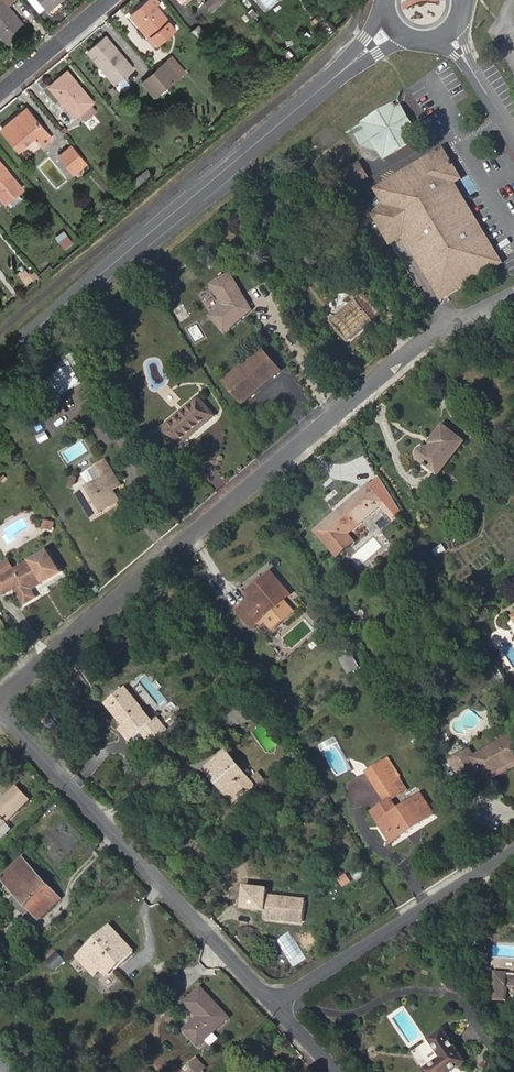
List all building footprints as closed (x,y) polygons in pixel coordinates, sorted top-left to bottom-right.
[(8,43),(27,27),(8,5),(4,0),(0,0),(0,33),(8,43)] [(40,17),(48,10),(40,0),(26,0),(40,17)] [(48,10),(60,0),(40,0),(48,10)] [(48,10),(53,16),(65,5),(60,0),(48,10)] [(153,0),(148,0),(133,13),(158,43),(176,28),(153,0)] [(225,0),(209,0),(205,3),(212,10),(225,0)] [(134,68),(106,35),(88,50),(116,83),(134,68)] [(181,78),(188,72),(175,56),(167,62),(181,78)] [(181,78),(167,62),(156,72),(169,88),(181,78)] [(94,102),(68,70),(50,86),(76,117),(94,102)] [(144,82),(158,98),(169,88),(156,72),(144,82)] [(384,158),(420,137),(404,109),(392,106),(364,122),(376,142),(374,149),(380,150),(384,158)] [(52,137),(28,108),(3,130),(19,149),(36,136),(43,144),(52,137)] [(446,144),(375,189),(385,206),(373,213),(386,236),(400,229),(404,236),(442,299),(506,261),(458,182),(466,178),(464,174),(446,144)] [(74,172),(87,162),(73,145),(60,156),(74,172)] [(0,161),(0,195),(6,202),(22,188),(0,161)] [(349,189),(368,177),(360,163),(341,175),(349,189)] [(153,174),(148,168),(126,188),(131,193),(153,174)] [(121,203),(128,197),(118,186),(112,191),(121,203)] [(404,236),(400,229),(386,236),(391,244),(404,236)] [(33,277),(26,268),(19,275),(25,283),(33,277)] [(53,276),(49,270),(43,276),(47,281),(53,276)] [(225,332),(252,309),(231,274),(213,284),(225,305),(212,316),(225,332)] [(348,340),(371,320),(356,301),(332,320),(348,340)] [(224,380),(243,402),(281,370),(263,348),(224,380)] [(56,370),(62,390),(82,384),(75,364),(56,370)] [(102,381),(108,378),(103,370),(98,374),(102,381)] [(160,430),(175,448),(214,416),(198,397),(160,430)] [(420,459),(438,473),(463,441),(443,425),(431,442),(434,444),(431,448),(430,447),(427,446),(425,447),(422,447),(421,449),(419,451),(418,454),(419,456),(420,459)] [(96,468),(103,478),(113,472),(107,461),(96,468)] [(99,507),(116,496),(112,490),(121,485),(113,472),(103,478),(78,493),(92,518),(102,512),(99,507)] [(338,553),(354,539),(348,532),(383,502),(394,515),(401,509),(381,476),(371,484),(371,482),(317,528),(338,553)] [(102,512),(119,501),(116,496),(99,507),(102,512)] [(32,589),(61,572),(48,550),(14,570),(0,579),(0,585),(4,592),(13,586),(24,604),(36,597),(32,589)] [(14,570),(9,562),(0,568),(0,579),(14,570)] [(243,604),(258,622),(290,594),(270,572),(263,578),(267,582),(250,597),(243,604)] [(263,578),(246,593),(250,597),(267,582),(263,578)] [(341,658),(349,673),(362,666),(353,651),(341,658)] [(155,714),(151,717),(126,686),(105,703),(123,725),(133,737),(140,731),(149,742),(167,727),(155,714)] [(232,724),(248,720),(244,706),(229,710),(232,724)] [(119,728),(129,740),(133,737),(123,725),(119,728)] [(508,728),(498,734),(502,742),(513,735),(508,728)] [(513,761),(513,735),(502,742),(475,757),(470,749),(452,760),(460,775),(478,763),(487,777),(513,761)] [(233,801),(254,784),(225,750),(205,767),(233,801)] [(380,790),(394,781),(382,762),(368,771),(380,790)] [(380,790),(387,802),(392,799),(401,793),(394,781),(380,790)] [(17,809),(28,799),(16,787),(5,797),(17,809)] [(387,820),(398,837),(434,813),(421,794),(398,809),(392,799),(387,802),(373,811),(381,824),(387,820)] [(0,801),(0,825),(17,809),(5,797),(0,801)] [(381,824),(392,841),(398,837),(387,820),(381,824)] [(28,865),(22,858),(9,869),(16,876),(28,865)] [(39,917),(59,898),(28,865),(16,876),(9,869),(1,877),(39,917)] [(263,916),(303,921),(305,900),(265,895),(263,916)] [(100,968),(106,974),(133,950),(110,926),(77,956),(78,957),(73,961),(88,977),(92,973),(94,974),(100,968)] [(64,959),(56,951),(47,960),(55,968),(64,959)] [(513,992),(513,974),(496,973),(494,1000),(506,1001),(507,986),(510,986),(513,992)] [(199,1045),(228,1017),(200,987),(184,1001),(198,1016),(184,1029),(199,1045)] [(426,1071),(450,1071),(466,1061),(444,1029),(429,1039),(441,1057),(424,1070),(426,1071)] [(189,1071),(205,1071),(209,1068),(199,1056),(185,1068),(189,1071)]
